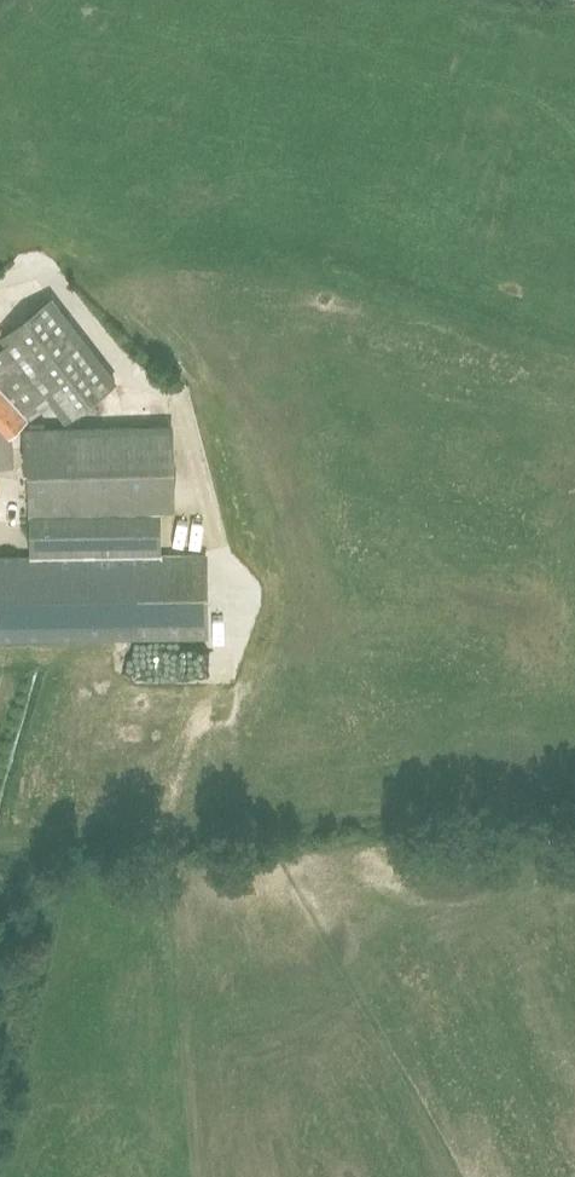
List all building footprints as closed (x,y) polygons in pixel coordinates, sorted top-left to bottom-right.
[(0,350),(0,426),(9,436),(27,420),(51,401),(65,418),(63,420),(66,423),(74,416),(72,414),(114,381),(50,298),(2,338),(7,344),(0,350)] [(31,556),(0,556),(0,640),(204,637),(203,554),(158,555),(157,511),(171,511),(170,427),(28,428),(29,517),(31,517),(31,556)]
